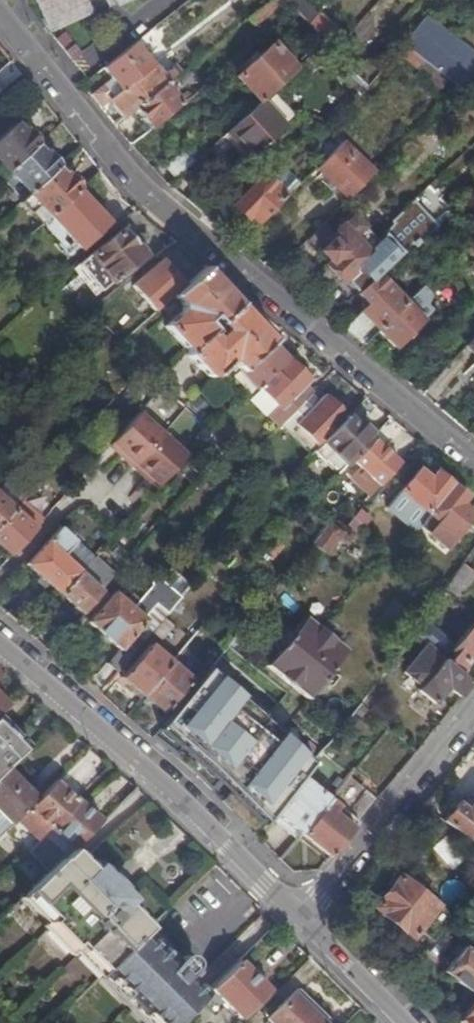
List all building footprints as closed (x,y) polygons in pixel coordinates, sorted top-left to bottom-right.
[(47,31),(89,13),(83,0),(33,0),(47,31)] [(301,0),(284,0),(307,24),(313,17),(315,15),(301,0)] [(425,16),(410,35),(465,77),(473,66),(473,53),(425,16)] [(321,27),(313,17),(307,24),(315,33),(321,27)] [(465,77),(410,35),(401,45),(447,80),(457,88),(465,77)] [(101,68),(119,91),(151,66),(133,43),(101,68)] [(260,101),(295,69),(273,43),(235,77),(258,103),(260,101)] [(401,45),(394,53),(440,89),(447,80),(401,45)] [(122,117),(132,109),(165,84),(173,77),(168,70),(160,77),(151,66),(119,91),(115,94),(108,100),(122,117)] [(366,88),(352,73),(345,80),(359,95),(366,88)] [(90,95),(99,107),(108,100),(115,94),(106,83),(90,95)] [(141,126),(146,132),(189,97),(186,93),(178,99),(165,84),(132,109),(134,112),(130,115),(138,125),(142,121),(144,124),(141,126)] [(284,127),(260,101),(258,103),(225,132),(248,158),(284,127)] [(37,144),(24,130),(22,132),(1,109),(0,110),(0,163),(8,172),(35,146),(37,144)] [(225,132),(221,136),(244,161),(248,158),(225,132)] [(325,137),(316,148),(326,159),(336,149),(325,137)] [(346,200),(372,173),(341,143),(336,149),(326,159),(315,169),(346,200)] [(35,146),(8,172),(0,179),(0,187),(12,175),(29,193),(56,168),(58,166),(45,152),(43,154),(35,146)] [(165,166),(175,178),(193,160),(184,149),(165,166)] [(64,176),(56,168),(29,193),(18,203),(40,226),(77,191),(79,189),(65,174),(64,176)] [(249,217),(256,224),(284,196),(261,175),(231,207),(246,220),(249,217)] [(98,213),(77,191),(40,226),(67,255),(77,246),(80,248),(108,223),(105,220),(98,213)] [(102,209),(98,213),(105,220),(109,217),(102,209)] [(432,213),(416,228),(425,237),(440,221),(432,213)] [(341,282),(343,280),(369,255),(366,252),(376,241),(354,217),(351,217),(342,226),(341,225),(332,233),(323,223),(306,240),(326,262),(324,264),(341,282)] [(99,292),(144,255),(122,228),(77,264),(99,292)] [(406,239),(410,243),(414,247),(425,237),(416,228),(406,239)] [(343,280),(355,294),(377,274),(390,261),(389,258),(386,255),(382,254),(377,259),(372,254),(380,245),(376,241),(366,252),(369,255),(343,280)] [(171,297),(183,286),(160,261),(132,285),(155,311),(171,297)] [(238,303),(204,267),(183,286),(171,297),(178,304),(179,311),(163,326),(185,349),(186,351),(238,303)] [(342,329),(361,345),(376,329),(404,303),(377,274),(355,294),(367,306),(342,329)] [(272,339),(238,303),(186,351),(187,356),(205,376),(210,377),(229,359),(239,370),(270,340),(272,339)] [(404,303),(376,329),(393,347),(421,320),(420,319),(424,314),(419,310),(415,313),(404,303)] [(465,346),(473,354),(473,336),(465,346)] [(286,358),(270,340),(239,370),(237,371),(254,388),(256,387),(286,358)] [(308,380),(286,358),(256,387),(278,410),(286,402),(290,405),(295,400),(298,404),(305,398),(297,390),(303,385),(308,380)] [(3,375),(0,379),(0,382),(4,385),(12,378),(6,377),(3,375)] [(310,392),(303,385),(297,390),(305,398),(310,392)] [(317,399),(310,392),(305,398),(311,405),(317,399)] [(305,398),(298,404),(302,408),(297,412),(300,416),(293,424),(316,447),(345,417),(322,394),(317,399),(311,405),(305,398)] [(162,433),(138,412),(108,446),(131,467),(162,433)] [(353,424),(345,416),(345,417),(316,447),(311,451),(335,475),(350,459),(370,437),(371,436),(355,421),(353,424)] [(209,428),(196,442),(215,460),(226,447),(226,444),(210,429),(209,428)] [(186,454),(162,433),(131,467),(155,487),(186,454)] [(399,463),(370,437),(350,459),(361,470),(358,474),(363,478),(366,475),(378,486),(399,463)] [(426,514),(449,484),(434,471),(428,479),(416,469),(385,509),(413,532),(418,525),(426,514)] [(465,497),(450,484),(449,484),(426,514),(418,525),(444,547),(471,514),(459,504),(465,497)] [(321,491),(315,497),(320,502),(326,495),(321,491)] [(14,509),(15,508),(0,494),(0,524),(14,509)] [(10,555),(39,523),(27,512),(23,516),(14,509),(0,524),(0,549),(1,548),(10,555)] [(328,519),(311,541),(325,553),(334,541),(343,548),(352,536),(328,519)] [(26,565),(58,595),(59,594),(80,572),(92,557),(59,527),(26,565)] [(473,574),(460,564),(443,588),(457,598),(473,574)] [(59,594),(79,614),(107,583),(91,569),(84,576),(80,572),(59,594)] [(155,605),(166,614),(180,598),(156,576),(151,581),(151,586),(145,592),(155,601),(155,605)] [(85,680),(100,693),(166,614),(155,605),(155,601),(145,592),(131,607),(113,591),(108,597),(104,593),(90,610),(94,614),(87,622),(118,650),(107,664),(105,663),(99,671),(88,678),(85,680)] [(307,698),(345,652),(342,649),(346,645),(330,632),(326,636),(304,619),(267,666),(307,698)] [(472,621),(449,650),(454,654),(445,664),(457,673),(473,653),(473,623),(472,621)] [(121,678),(142,695),(170,661),(149,643),(121,678)] [(419,687),(441,660),(424,646),(401,673),(419,687)] [(458,698),(469,683),(457,673),(445,664),(441,660),(419,687),(417,690),(433,703),(446,688),(458,698)] [(170,661),(142,695),(163,713),(192,678),(170,661)] [(208,669),(160,728),(264,822),(273,812),(306,769),(310,764),(208,669)] [(0,695),(0,713),(8,704),(0,695)] [(0,717),(0,774),(6,768),(28,746),(0,717)] [(339,786),(349,774),(339,765),(329,777),(339,786)] [(6,768),(0,774),(0,835),(15,821),(36,799),(6,768)] [(273,812),(300,834),(329,798),(309,782),(314,775),(306,769),(273,812)] [(329,857),(378,797),(349,774),(339,786),(329,798),(300,834),(329,857)] [(76,798),(55,780),(36,799),(15,821),(37,841),(42,835),(79,800),(76,798)] [(442,820),(468,841),(473,833),(473,797),(465,808),(457,801),(442,820)] [(80,801),(79,800),(42,835),(44,837),(64,855),(69,850),(101,820),(80,801)] [(69,850),(64,855),(21,897),(46,923),(95,876),(87,868),(69,850)] [(95,876),(103,868),(95,861),(87,868),(95,876)] [(115,881),(103,868),(95,876),(107,888),(115,881)] [(417,930),(431,942),(451,917),(399,875),(396,878),(392,878),(387,883),(388,888),(384,893),(379,894),(375,899),(376,903),(373,907),(376,910),(376,915),(381,919),(386,917),(398,927),(397,932),(402,936),(407,934),(411,937),(417,930)] [(107,888),(95,876),(46,923),(58,935),(107,888)] [(130,896),(115,881),(107,888),(122,903),(130,896)] [(122,903),(107,888),(58,935),(99,976),(103,973),(141,936),(144,933),(148,929),(122,903)] [(178,959),(148,929),(144,933),(174,962),(178,959)] [(174,962),(144,933),(141,936),(177,973),(192,959),(187,957),(183,957),(178,959),(174,962)] [(192,959),(177,973),(141,936),(103,973),(152,1022),(177,1022),(203,997),(188,983),(190,981),(187,978),(192,973),(194,969),(195,962),(192,959)] [(473,997),(473,955),(464,946),(443,972),(473,997)] [(269,990),(240,960),(211,989),(241,1018),(269,990)] [(103,973),(99,976),(97,979),(141,1022),(152,1022),(103,973)] [(331,1019),(298,987),(268,1018),(272,1022),(327,1022),(331,1019)] [(457,1022),(473,1022),(473,1002),(457,1022)]
